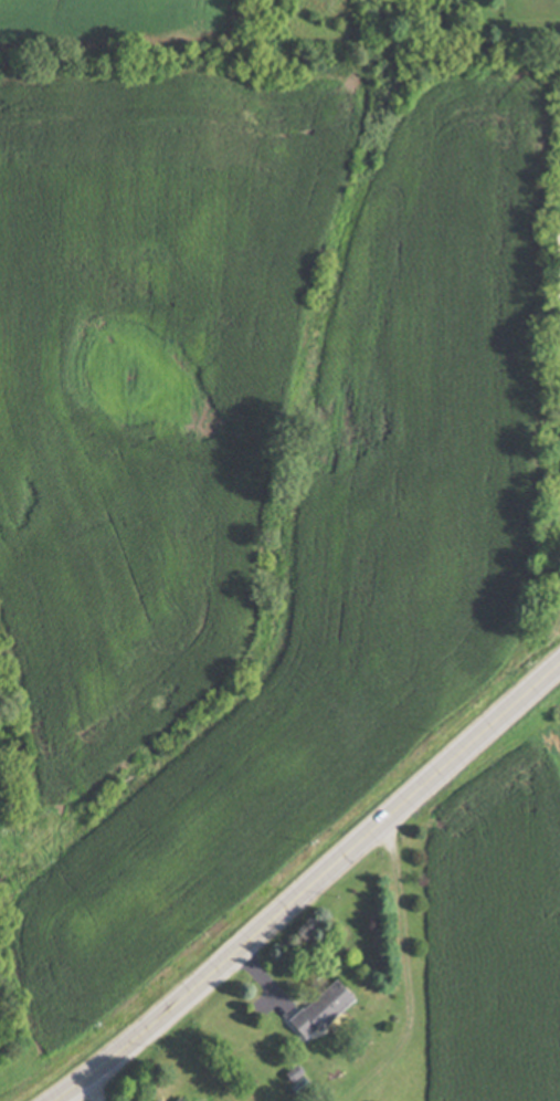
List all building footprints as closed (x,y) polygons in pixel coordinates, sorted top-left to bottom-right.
[(284,1019),(300,1041),(351,1002),(335,981),(284,1019)]
